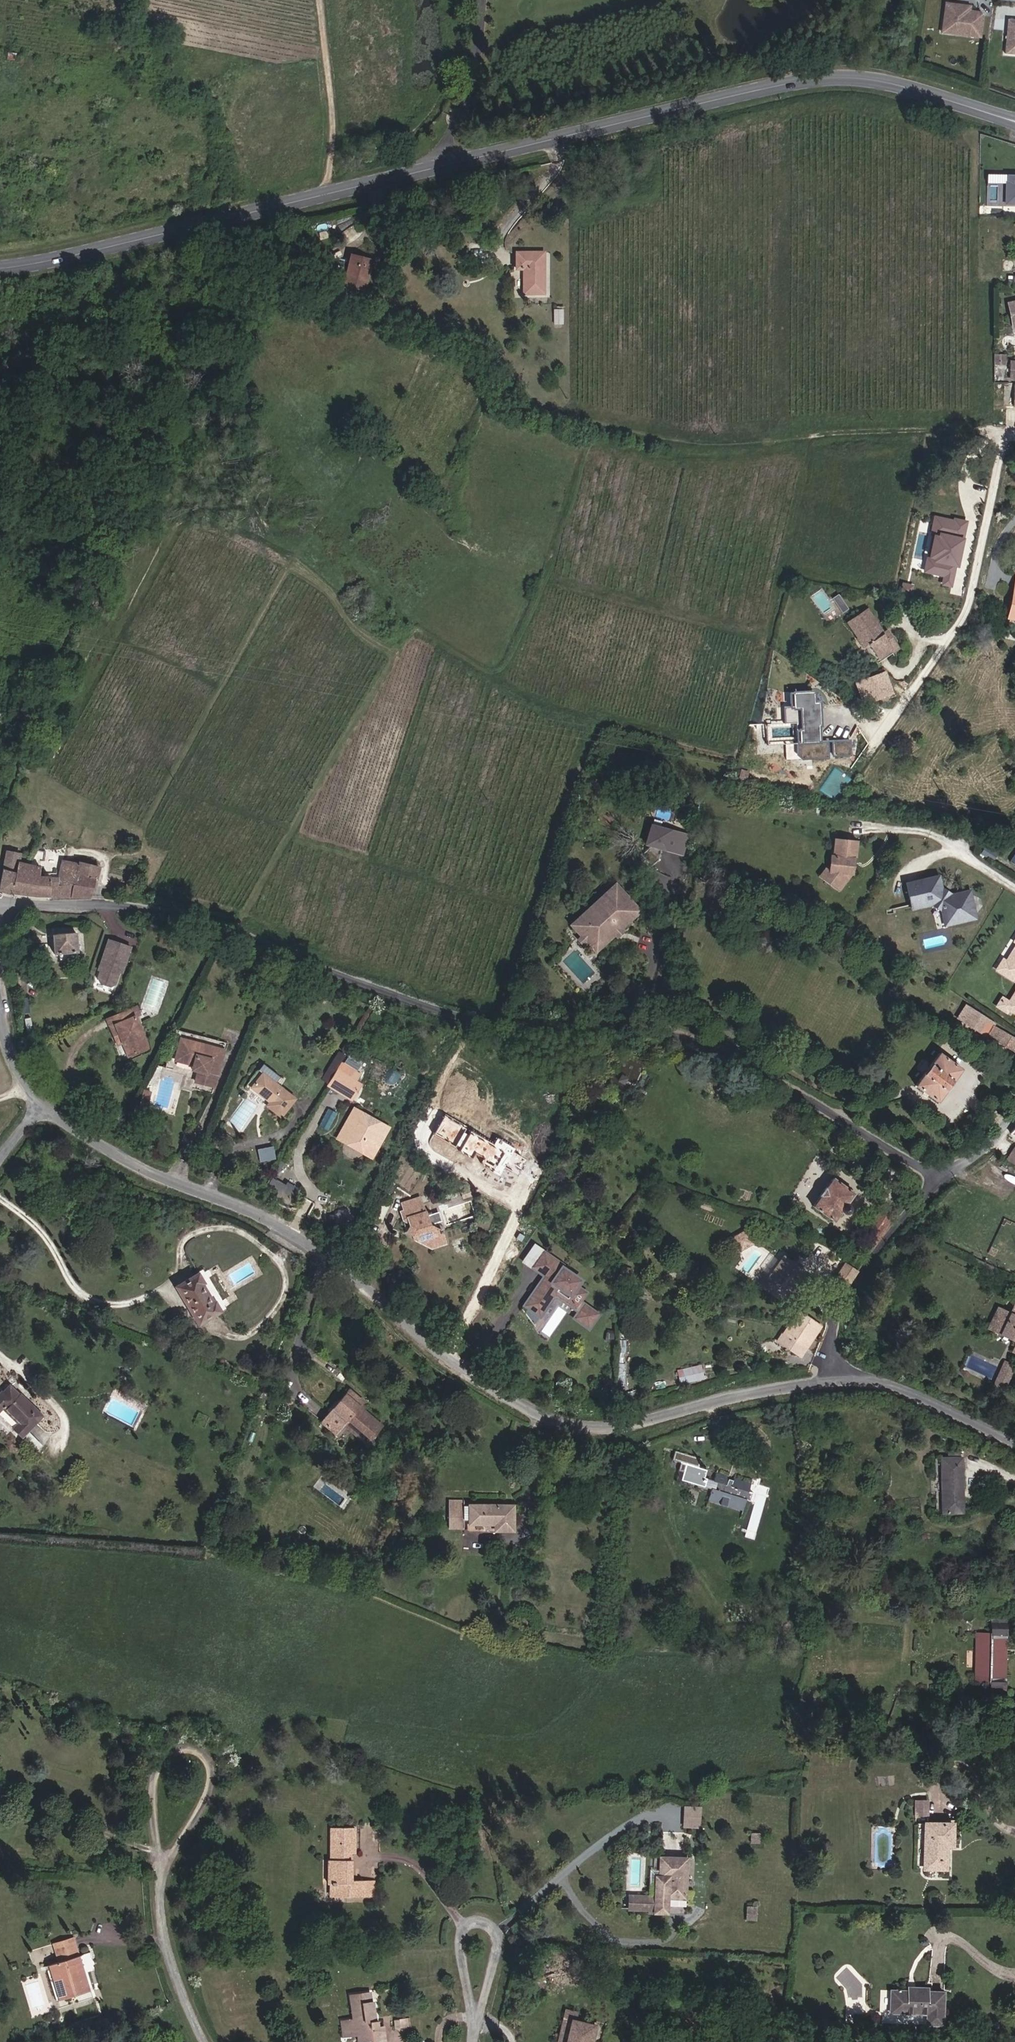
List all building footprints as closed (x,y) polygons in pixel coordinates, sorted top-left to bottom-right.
[(980,37),(983,16),(980,12),(969,11),(965,11),(965,12),(961,12),(959,10),(960,5),(945,3),(943,21),(950,29),(960,31),(959,35),(980,37)] [(1007,20),(1007,31),(1014,31),(1014,20),(1007,20)] [(959,35),(960,31),(950,29),(943,21),(941,32),(959,35)] [(1007,31),(1005,54),(1014,55),(1014,31),(1007,31)] [(1006,173),(1005,203),(1014,203),(1014,173),(1006,173)] [(999,187),(999,203),(1004,204),(1004,194),(1002,194),(1002,174),(989,174),(989,187),(999,187)] [(544,294),(543,252),(516,253),(516,265),(523,265),(523,294),(544,294)] [(363,290),(371,261),(351,256),(344,285),(363,290)] [(563,324),(563,309),(554,309),(554,324),(563,324)] [(1006,363),(1006,355),(994,354),(994,362),(1006,363)] [(955,565),(965,522),(954,519),(953,525),(946,523),(947,520),(934,517),(931,533),(939,535),(933,560),(931,572),(944,575),(951,577),(954,565),(955,565)] [(931,572),(933,560),(926,558),(924,571),(931,572)] [(949,585),(951,577),(944,575),(942,583),(949,585)] [(910,595),(912,586),(902,584),(900,592),(910,595)] [(844,607),(838,598),(834,601),(840,610),(844,607)] [(910,613),(912,603),(894,599),(891,609),(910,613)] [(879,659),(898,646),(891,637),(890,638),(887,640),(883,633),(867,610),(847,623),(858,638),(862,635),(867,642),(879,659)] [(867,642),(862,635),(858,638),(857,639),(862,646),(867,642)] [(892,693),(885,672),(863,680),(868,692),(860,695),(863,703),(892,693)] [(868,692),(863,680),(856,683),(860,695),(868,692)] [(794,742),(817,742),(817,691),(787,691),(786,721),(800,721),(800,729),(794,729),(794,742)] [(833,753),(850,754),(850,741),(834,740),(833,753)] [(681,855),(687,836),(651,826),(645,845),(648,845),(647,848),(641,854),(651,866),(658,860),(661,849),(681,855)] [(834,838),(833,856),(831,856),(830,870),(829,871),(823,880),(831,886),(833,883),(841,888),(852,873),(848,871),(849,863),(853,859),(856,857),(857,841),(834,838)] [(19,854),(6,852),(0,886),(0,891),(12,894),(18,862),(19,854)] [(29,864),(31,857),(19,854),(18,862),(29,864)] [(56,885),(58,878),(50,878),(50,877),(39,877),(40,867),(29,864),(18,862),(12,894),(36,897),(48,897),(49,887),(56,887),(56,885)] [(74,885),(78,866),(73,865),(73,864),(61,862),(58,878),(56,885),(74,885)] [(91,897),(99,868),(79,863),(78,866),(74,885),(56,885),(56,887),(49,887),(48,897),(71,897),(91,897)] [(830,870),(825,867),(818,876),(823,880),(829,871),(830,870)] [(976,918),(969,891),(948,896),(941,891),(938,876),(906,884),(911,905),(937,899),(944,903),(948,924),(976,918)] [(137,897),(139,887),(127,883),(126,887),(117,884),(115,892),(137,897)] [(841,888),(833,883),(831,886),(838,891),(841,888)] [(620,929),(640,911),(615,884),(571,925),(581,936),(585,941),(596,952),(615,934),(612,931),(617,927),(620,929)] [(620,929),(617,927),(612,931),(615,934),(617,937),(622,932),(620,929)] [(77,952),(76,932),(52,935),(54,954),(59,954),(72,953),(77,952)] [(169,947),(172,939),(162,935),(159,943),(169,947)] [(130,947),(108,940),(100,965),(102,966),(100,971),(98,978),(101,983),(110,987),(115,984),(119,972),(122,965),(124,966),(130,947)] [(1006,962),(1013,966),(1006,976),(1014,981),(1014,948),(1006,962)] [(72,960),(72,953),(59,954),(60,961),(72,960)] [(1003,960),(997,970),(1006,976),(1013,966),(1006,962),(1003,960)] [(1012,1004),(1004,999),(999,1007),(1007,1013),(1009,1009),(1012,1004)] [(994,1027),(996,1023),(966,1005),(958,1019),(985,1036),(986,1034),(1014,1052),(1014,1040),(994,1027)] [(140,1015),(136,1007),(119,1014),(122,1022),(110,1027),(116,1040),(121,1038),(123,1043),(129,1056),(148,1048),(134,1017),(140,1015)] [(122,1022),(119,1014),(107,1019),(110,1027),(122,1022)] [(214,1087),(224,1050),(180,1038),(175,1060),(193,1065),(199,1067),(198,1071),(195,1082),(214,1087)] [(340,1063),(345,1055),(338,1051),(321,1080),(328,1084),(336,1071),(340,1063)] [(937,1102),(961,1069),(939,1053),(915,1085),(937,1102)] [(357,1071),(362,1062),(349,1054),(344,1063),(357,1071)] [(360,1075),(340,1063),(336,1071),(340,1074),(355,1083),(360,1075)] [(281,1118),(296,1099),(276,1083),(280,1077),(263,1064),(258,1070),(261,1073),(250,1088),(263,1098),(266,1095),(271,1099),(268,1102),(265,1106),(281,1118)] [(332,1087),(340,1074),(336,1071),(328,1084),(332,1087)] [(351,1098),(359,1085),(355,1083),(340,1074),(332,1087),(351,1098)] [(624,1085),(628,1078),(621,1074),(617,1081),(624,1085)] [(147,1102),(151,1086),(144,1084),(139,1100),(147,1102)] [(372,1157),(388,1128),(354,1109),(337,1138),(348,1144),(350,1140),(363,1148),(361,1152),(372,1157)] [(363,1148),(350,1140),(348,1144),(361,1152),(363,1148)] [(274,1145),(258,1148),(261,1161),(276,1158),(274,1145)] [(1007,1160),(1014,1165),(1014,1148),(1007,1160)] [(292,1196),(296,1184),(271,1177),(267,1189),(292,1196)] [(846,1204),(854,1193),(833,1178),(825,1188),(819,1195),(820,1196),(812,1206),(834,1221),(841,1210),(843,1212),(845,1213),(847,1213),(849,1211),(850,1209),(850,1207),(849,1205),(846,1204)] [(472,1195),(470,1188),(463,1190),(466,1197),(472,1195)] [(421,1205),(419,1198),(402,1203),(404,1210),(405,1210),(421,1205)] [(381,1222),(389,1204),(379,1201),(372,1219),(381,1222)] [(445,1243),(441,1231),(429,1225),(437,1222),(434,1213),(426,1216),(422,1204),(421,1205),(405,1210),(413,1235),(417,1237),(417,1239),(433,1247),(445,1243)] [(349,1221),(350,1214),(345,1209),(338,1209),(333,1214),(333,1221),(337,1226),(344,1226),(349,1221)] [(413,1235),(405,1210),(404,1210),(399,1212),(406,1233),(411,1235),(413,1235)] [(443,1220),(440,1211),(434,1213),(437,1222),(443,1220)] [(883,1232),(871,1224),(868,1229),(880,1236),(883,1232)] [(753,1244),(746,1230),(732,1238),(740,1251),(753,1244)] [(580,1301),(586,1293),(577,1286),(581,1280),(560,1266),(561,1264),(543,1251),(532,1267),(545,1276),(546,1277),(543,1282),(542,1280),(524,1305),(528,1308),(524,1313),(533,1325),(552,1298),(557,1297),(575,1309),(576,1307),(580,1310),(579,1312),(577,1315),(578,1320),(585,1325),(591,1324),(598,1314),(580,1301)] [(784,1303),(806,1273),(783,1256),(761,1286),(784,1303)] [(844,1290),(858,1271),(845,1262),(832,1282),(844,1290)] [(630,1270),(620,1266),(616,1279),(617,1279),(626,1282),(630,1270)] [(198,1324),(221,1311),(215,1302),(213,1303),(202,1284),(204,1283),(198,1273),(176,1286),(198,1324)] [(1011,1314),(998,1308),(995,1315),(999,1317),(993,1331),(997,1332),(1000,1326),(1014,1333),(1014,1304),(1011,1314)] [(800,1356),(820,1326),(798,1311),(783,1333),(793,1339),(787,1348),(800,1356)] [(993,1331),(999,1317),(995,1315),(989,1329),(993,1331)] [(1000,1326),(997,1332),(1014,1341),(1014,1333),(1000,1326)] [(787,1348),(793,1339),(783,1333),(777,1341),(787,1348)] [(1008,1379),(1014,1367),(1004,1363),(999,1374),(1008,1379)] [(703,1378),(700,1365),(677,1371),(680,1384),(703,1378)] [(1003,1390),(1008,1379),(999,1374),(994,1386),(1003,1390)] [(43,1416),(20,1393),(19,1394),(9,1385),(2,1392),(1,1391),(0,1392),(0,1410),(2,1408),(18,1423),(13,1428),(22,1437),(43,1416)] [(370,1438),(381,1425),(359,1406),(363,1402),(349,1389),(321,1422),(335,1434),(344,1425),(348,1419),(369,1438),(370,1438)] [(286,1398),(278,1394),(274,1399),(282,1404),(286,1398)] [(369,1438),(348,1419),(344,1425),(365,1443),(369,1438)] [(716,1473),(714,1481),(704,1478),(706,1470),(699,1468),(701,1459),(675,1451),(672,1460),(680,1463),(678,1471),(680,1472),(683,1473),(681,1480),(689,1483),(711,1489),(708,1498),(720,1502),(719,1504),(725,1506),(726,1504),(743,1509),(746,1500),(750,1501),(753,1493),(748,1491),(751,1483),(734,1478),(733,1481),(732,1483),(727,1481),(727,1479),(728,1477),(716,1473)] [(962,1512),(961,1458),(941,1458),(942,1513),(962,1512)] [(681,1480),(683,1473),(680,1472),(676,1483),(688,1486),(689,1483),(681,1480)] [(513,1530),(513,1506),(464,1505),(464,1501),(450,1501),(449,1528),(463,1528),(463,1519),(469,1519),(469,1524),(494,1524),(494,1530),(513,1530)] [(1005,1635),(1005,1621),(989,1620),(988,1633),(977,1632),(976,1675),(987,1675),(987,1689),(1003,1689),(1004,1648),(997,1648),(997,1635),(1005,1635)] [(1004,1648),(1005,1635),(997,1635),(997,1648),(1004,1648)] [(928,1816),(928,1801),(915,1801),(915,1816),(928,1816)] [(699,1827),(701,1808),(686,1807),(685,1826),(699,1827)] [(952,1845),(952,1824),(925,1824),(924,1868),(945,1869),(946,1845),(952,1845)] [(354,1853),(354,1828),(330,1828),(330,1860),(328,1860),(327,1884),(330,1884),(345,1884),(345,1897),(370,1897),(370,1881),(351,1880),(351,1860),(347,1860),(347,1853),(351,1853),(354,1853)] [(687,1858),(660,1857),(659,1876),(656,1876),(655,1897),(628,1896),(628,1909),(654,1910),(654,1912),(667,1913),(668,1898),(685,1899),(687,1858)] [(345,1897),(345,1884),(330,1884),(330,1897),(345,1897)] [(756,1920),(757,1908),(748,1908),(748,1920),(756,1920)] [(78,1956),(72,1938),(52,1945),(57,1963),(78,1956)] [(88,1991),(78,1956),(57,1963),(49,1965),(60,2000),(88,1991)] [(942,2025),(943,1992),(927,1992),(927,1988),(908,1987),(907,1991),(890,1990),(889,2012),(926,2013),(926,2024),(942,2025)] [(372,2002),(371,2002),(370,1992),(349,1995),(350,2005),(353,2005),(355,2019),(352,2020),(345,2021),(348,2036),(357,2035),(358,2041),(372,2040),(372,2041),(385,2041),(383,2027),(378,2028),(377,2020),(375,2020),(372,2002)] [(571,2019),(574,2020),(576,2013),(566,2011),(559,2041),(566,2041),(571,2019)] [(404,2025),(412,2024),(411,2017),(396,2019),(397,2026),(404,2026),(404,2025)] [(595,2025),(574,2020),(571,2019),(566,2041),(591,2041),(595,2025)]
